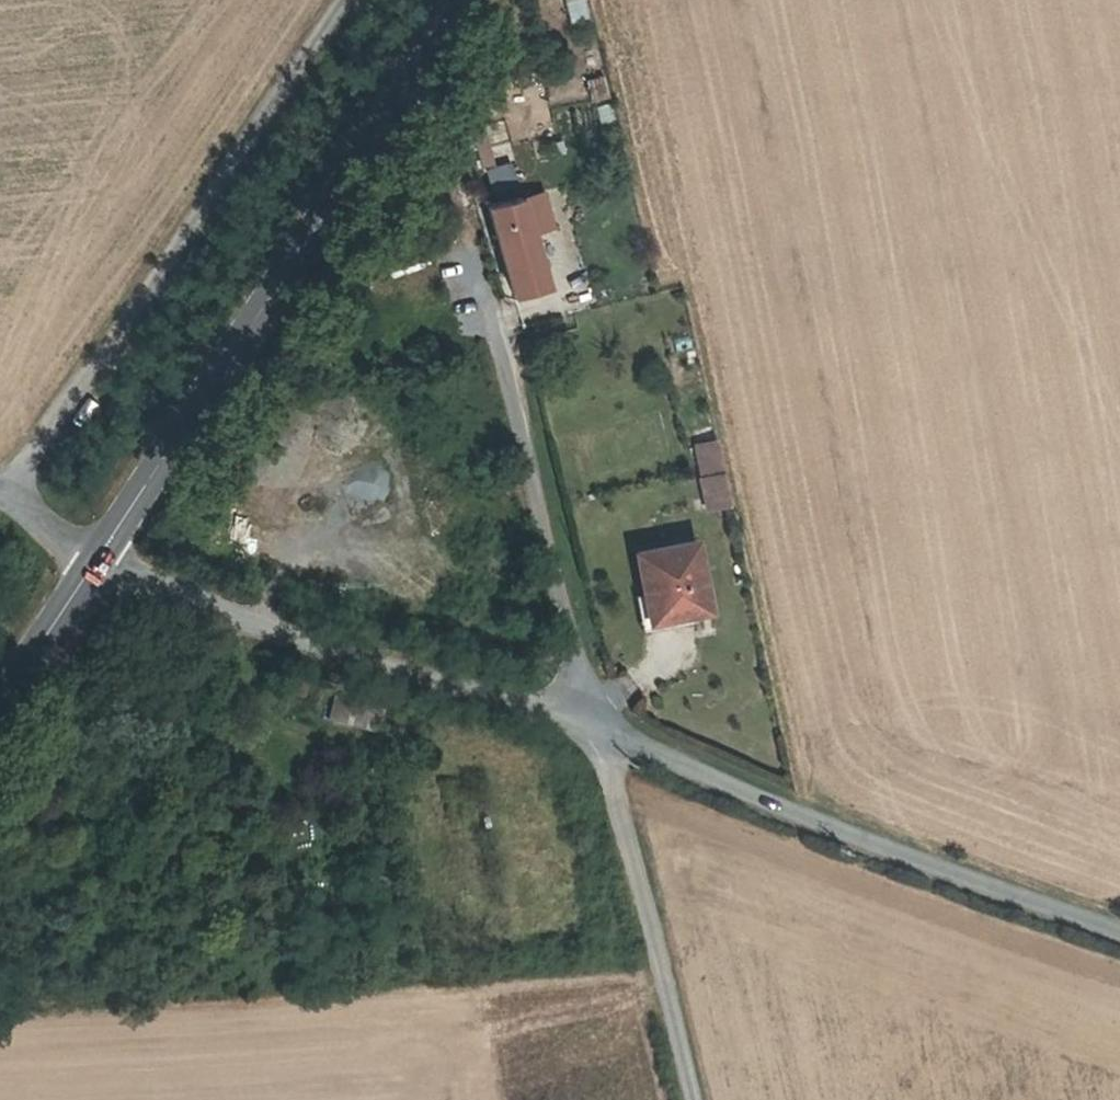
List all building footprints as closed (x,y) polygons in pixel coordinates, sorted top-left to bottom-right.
[(571,24),(590,18),(585,0),(564,0),(571,24)] [(603,75),(584,80),(589,101),(608,96),(603,75)] [(612,102),(595,105),(600,127),(616,124),(612,102)] [(484,169),(514,159),(502,120),(471,129),(484,169)] [(556,293),(532,202),(496,211),(520,303),(556,293)] [(684,445),(714,439),(711,425),(681,430),(684,445)] [(689,446),(708,510),(733,503),(714,439),(689,446)] [(719,615),(704,546),(651,559),(659,602),(653,604),(660,630),(719,615)] [(327,722),(363,731),(370,706),(333,697),(327,722)]
